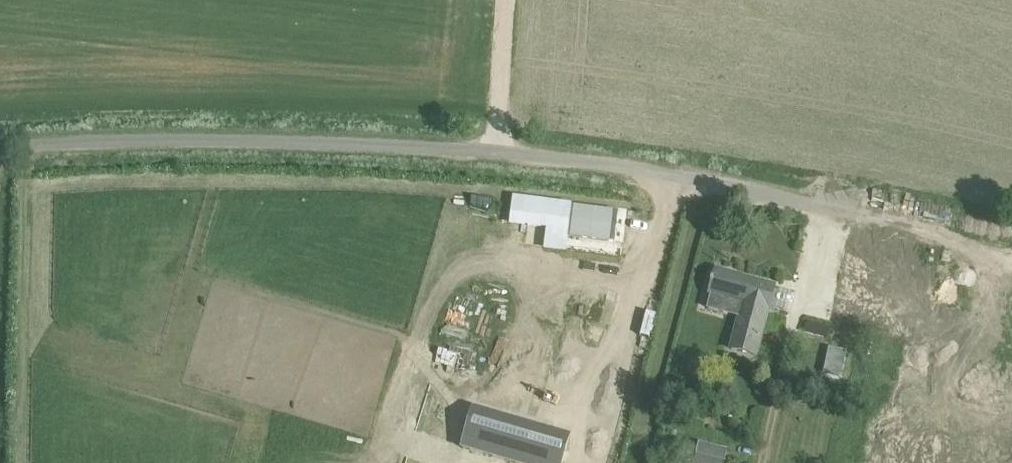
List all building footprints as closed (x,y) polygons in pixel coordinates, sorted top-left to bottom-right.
[(512,209),(512,244),(619,244),(619,209),(512,209)] [(965,286),(970,266),(976,247),(943,238),(931,279),(914,274),(917,264),(872,254),(873,249),(852,244),(847,263),(837,297),(880,308),(877,317),(889,320),(891,311),(903,313),(908,298),(909,295),(946,304),(952,282),(965,286)] [(733,273),(715,268),(709,292),(747,302),(742,320),(738,319),(730,349),(755,356),(768,308),(770,308),(776,286),(732,274),(733,273)] [(846,352),(829,348),(823,374),(841,377),(846,352)] [(400,446),(467,462),(498,462),(506,432),(410,407),(400,446)] [(694,462),(724,462),(727,451),(699,443),(694,462)]
